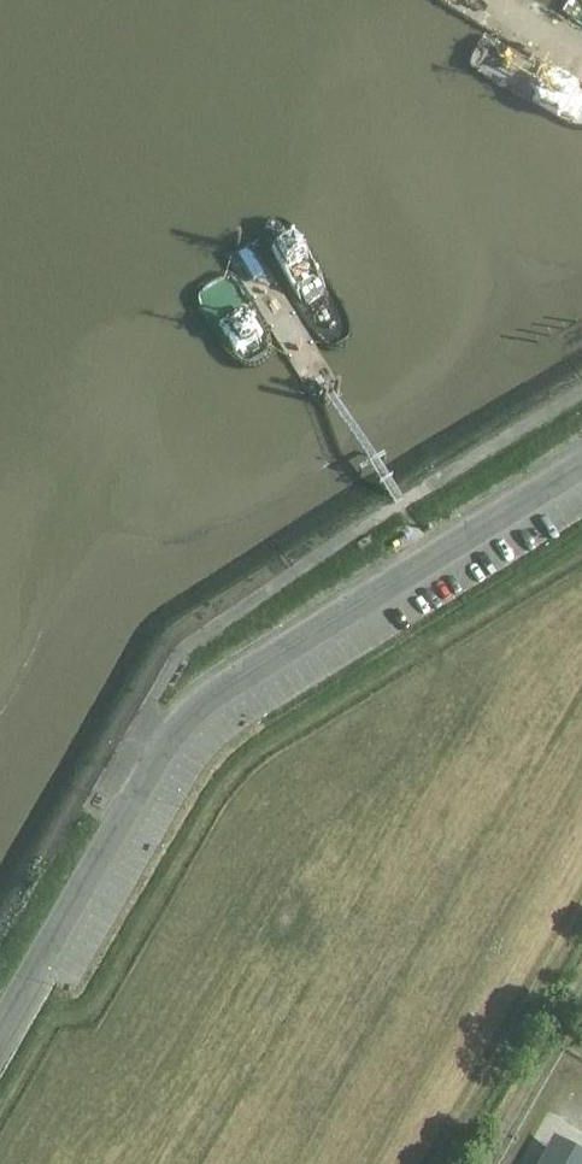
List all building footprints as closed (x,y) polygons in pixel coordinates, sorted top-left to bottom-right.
[(555,1142),(542,1163),(581,1163),(581,1158),(555,1142)]
